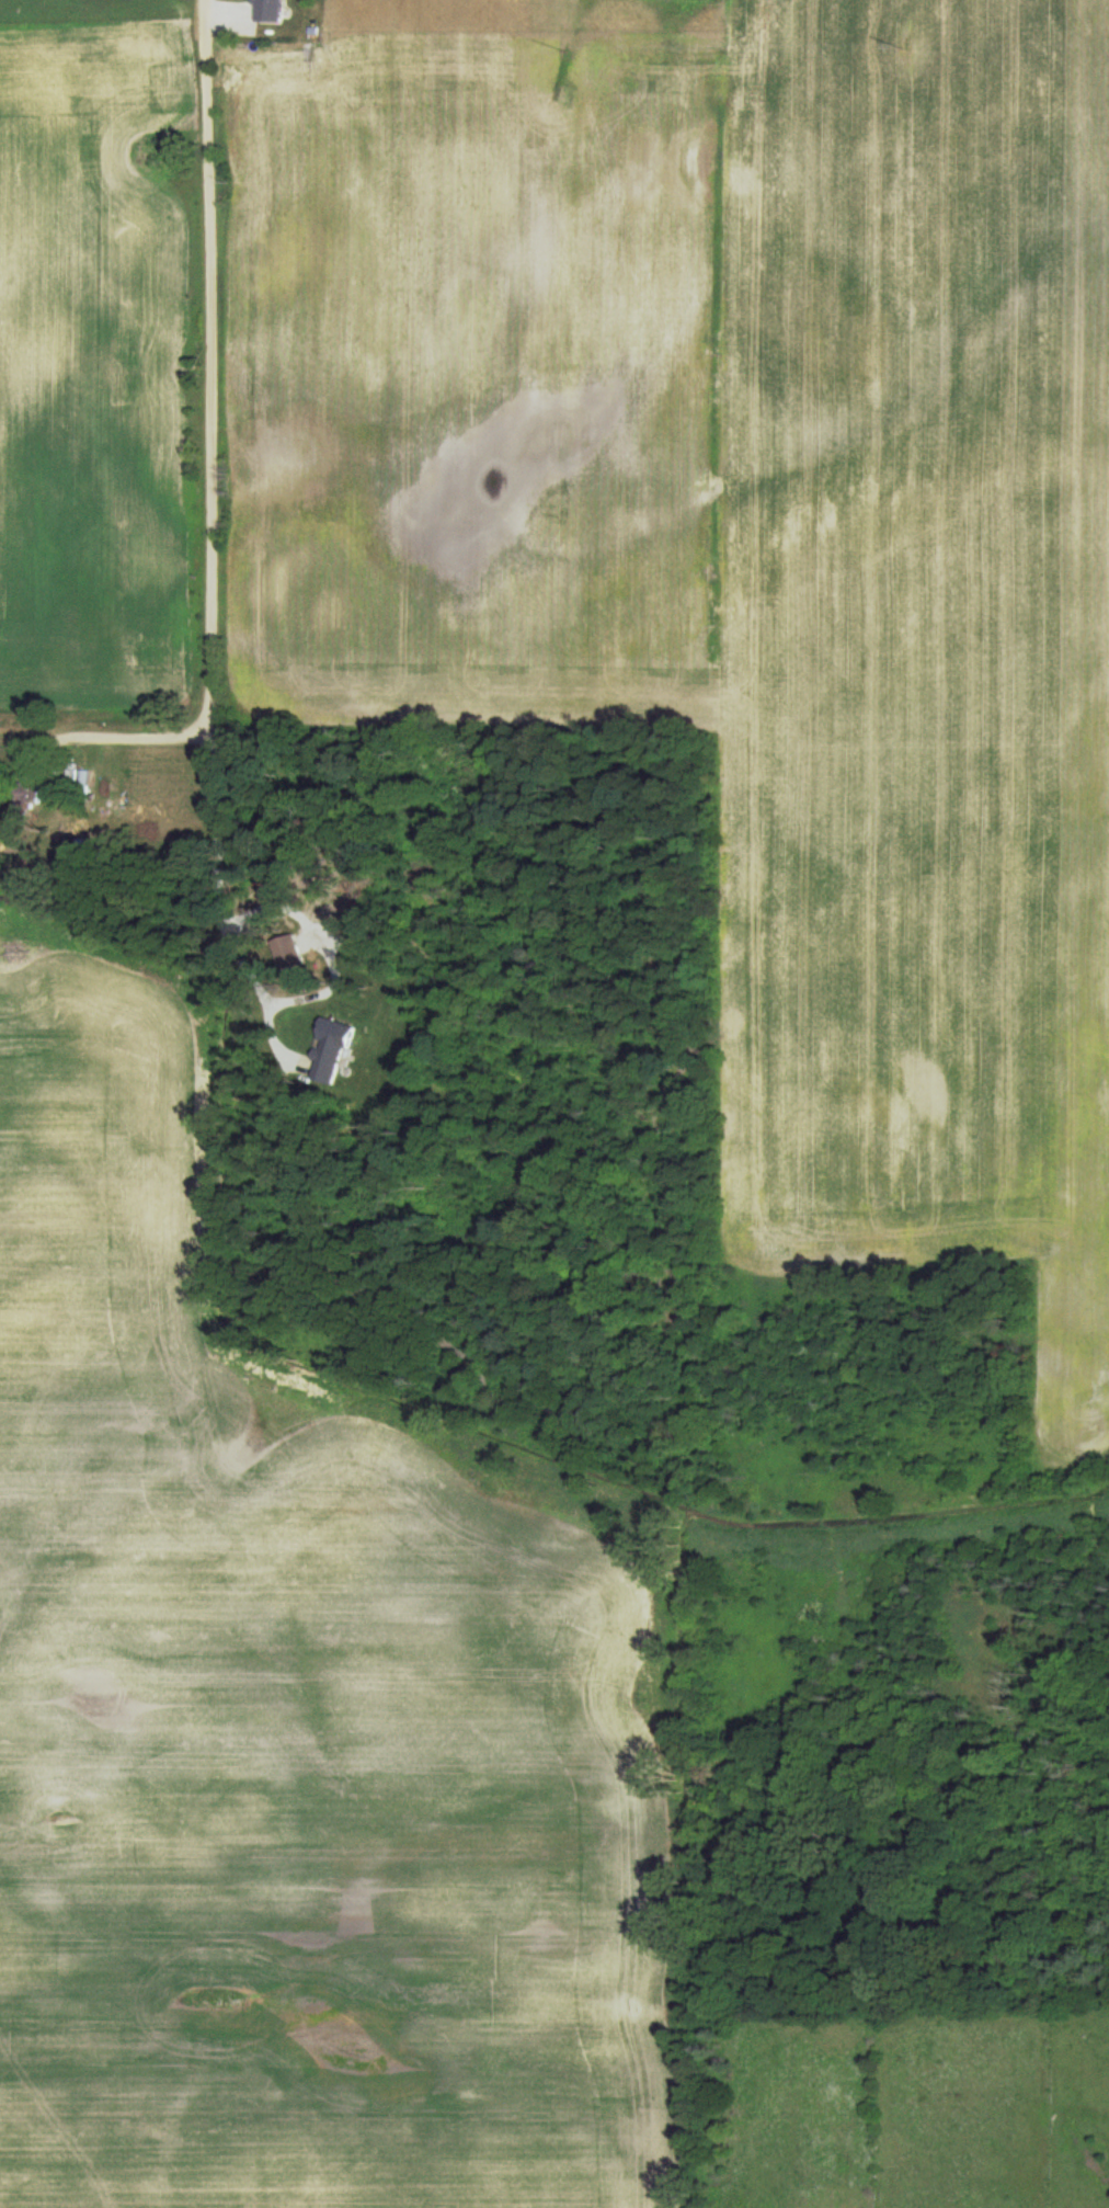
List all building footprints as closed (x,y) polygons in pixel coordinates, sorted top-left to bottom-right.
[(287,0),(259,0),(259,23),(287,23),(287,0)] [(29,795),(39,800),(46,787),(36,782),(29,795)] [(358,1026),(328,1018),(312,1075),(342,1084),(358,1026)]
